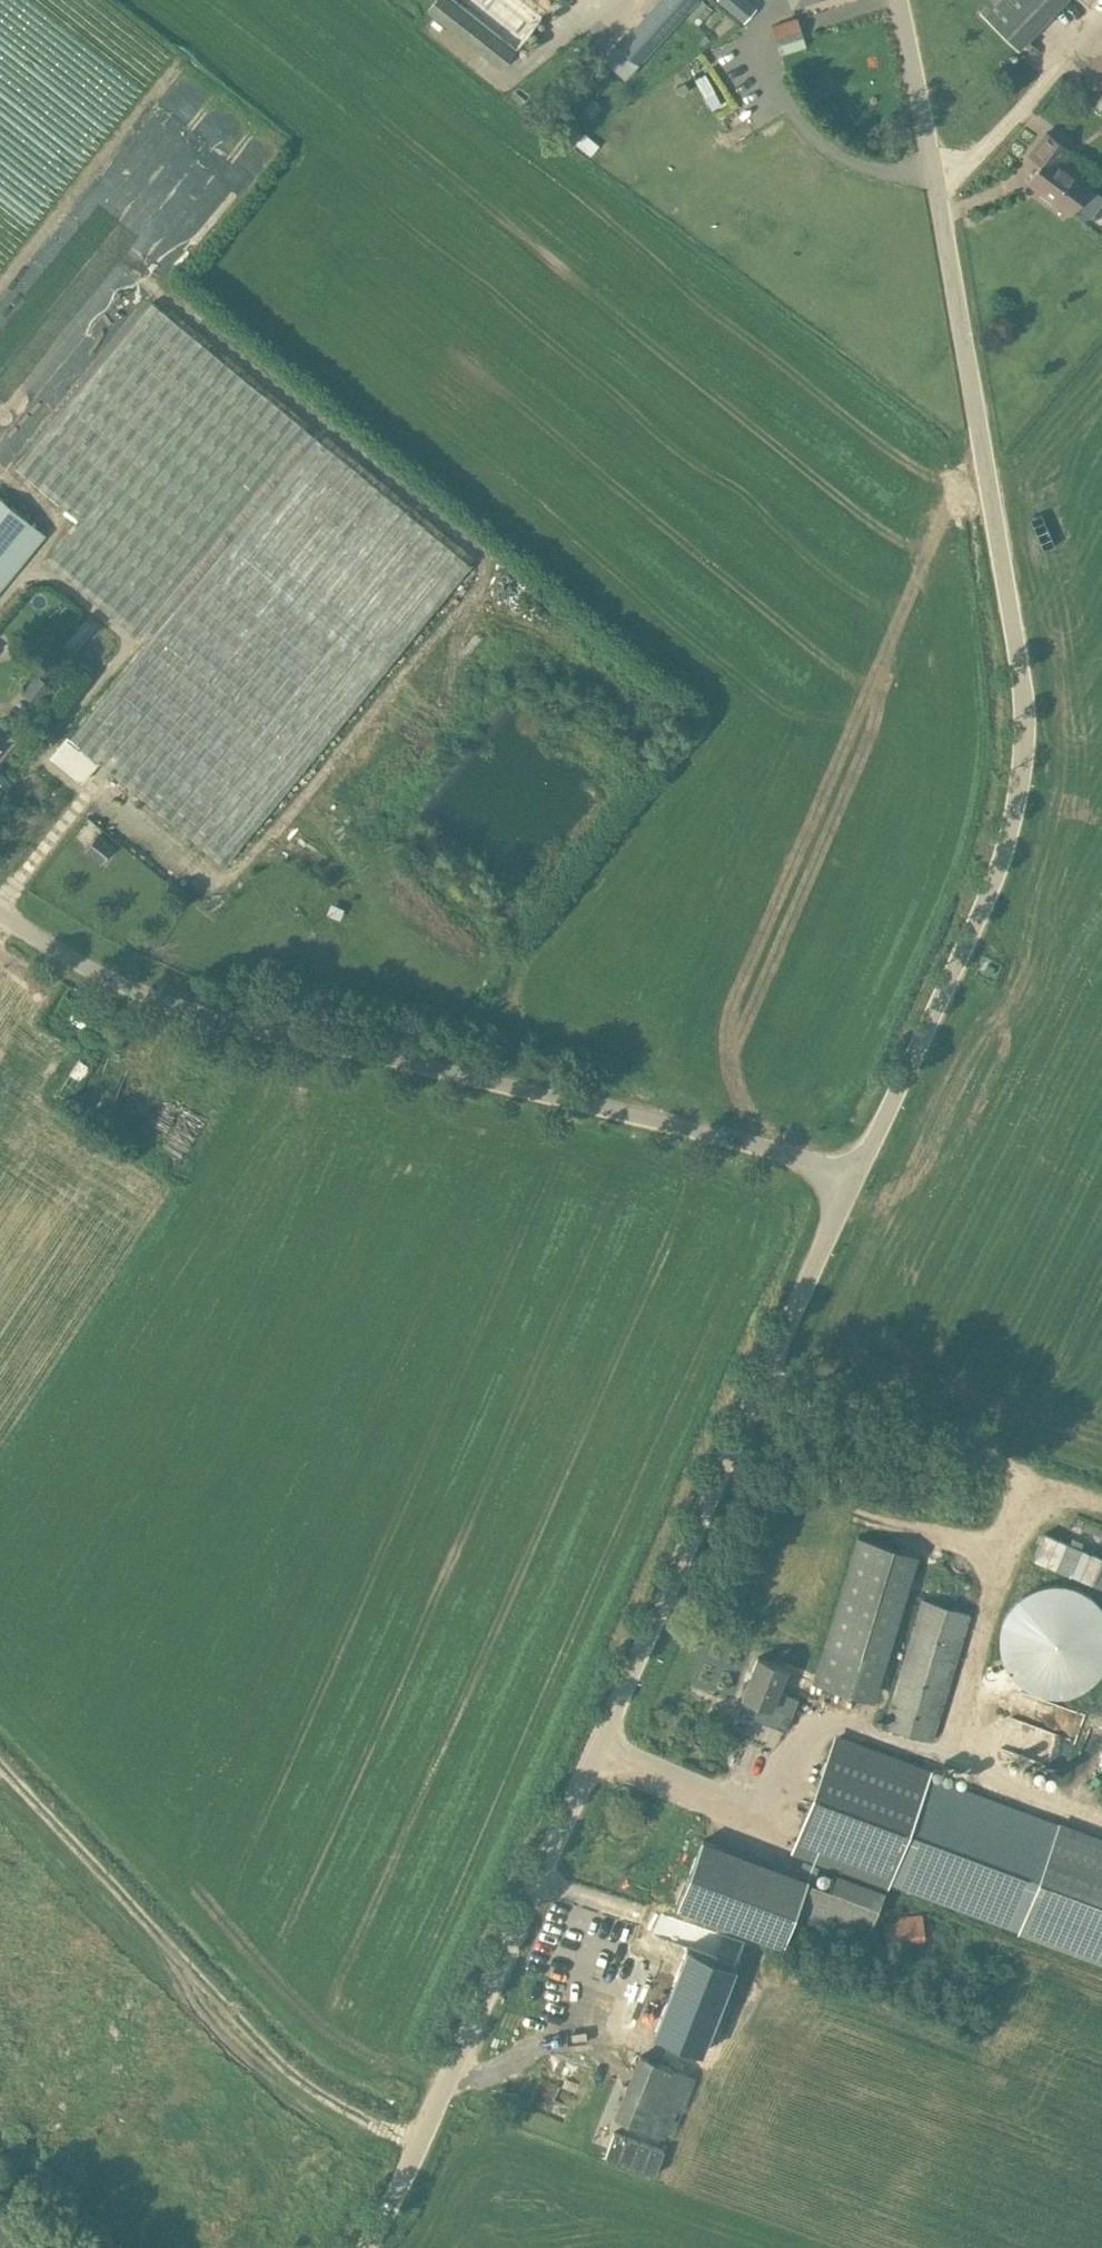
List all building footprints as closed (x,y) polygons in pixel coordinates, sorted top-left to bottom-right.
[(429,10),(502,69),(544,14),(525,0),(437,0),(429,10)] [(618,44),(639,64),(697,0),(658,0),(618,44)] [(754,4),(749,0),(717,0),(740,20),(754,4)] [(806,46),(803,37),(797,17),(772,25),(781,54),(806,46)] [(1090,189),(1094,184),(1061,160),(1070,148),(1048,131),(1032,153),(1044,162),(1030,181),(1073,213),(1076,208),(1091,219),(1101,204),(1101,198),(1090,189)] [(306,428),(152,301),(16,466),(82,520),(48,561),(136,634),(306,428)] [(471,564),(316,436),(70,736),(225,864),(471,564)] [(0,496),(0,559),(31,521),(0,496)] [(32,672),(21,691),(39,702),(51,684),(32,672)] [(97,763),(68,739),(53,757),(82,781),(97,763)] [(115,844),(99,831),(84,850),(99,863),(115,844)] [(70,1095),(88,1064),(76,1057),(58,1088),(70,1095)] [(877,1468),(813,1681),(937,1718),(1000,1504),(877,1468)] [(1037,1563),(1101,1585),(1101,1556),(1046,1537),(1037,1563)] [(1054,1582),(1047,1582),(1040,1584),(1033,1586),(1026,1589),(1020,1593),(1015,1598),(1010,1604),(1006,1610),(1003,1616),(1000,1623),(999,1630),(998,1637),(998,1644),(999,1651),(1001,1658),(1004,1665),(1008,1671),(1012,1677),(1017,1682),(1023,1686),(1029,1690),(1036,1693),(1043,1695),(1050,1696),(1057,1696),(1064,1696),(1071,1694),(1078,1692),(1085,1688),(1091,1684),(1096,1679),(1101,1674),(1101,1672),(1101,1605),(1099,1601),(1094,1596),(1088,1591),(1082,1588),(1075,1585),(1068,1583),(1061,1582),(1054,1582)] [(799,1697),(778,1689),(787,1667),(759,1656),(744,1694),(772,1705),(772,1704),(792,1712),(799,1697)] [(889,1881),(929,1774),(930,1772),(836,1736),(794,1847),(888,1883),(889,1881)] [(895,1887),(1044,1943),(1101,1964),(1101,1841),(1085,1835),(935,1779),(895,1887)] [(745,1854),(703,1838),(678,1905),(720,1921),(745,1854)] [(812,1870),(796,1906),(860,1934),(876,1897),(812,1870)] [(925,1938),(922,1912),(882,1916),(885,1942),(925,1938)] [(689,1943),(655,2030),(705,2049),(739,1962),(689,1943)] [(548,2051),(524,2106),(558,2121),(583,2066),(548,2051)] [(691,2074),(641,2054),(615,2115),(667,2135),(691,2074)]
